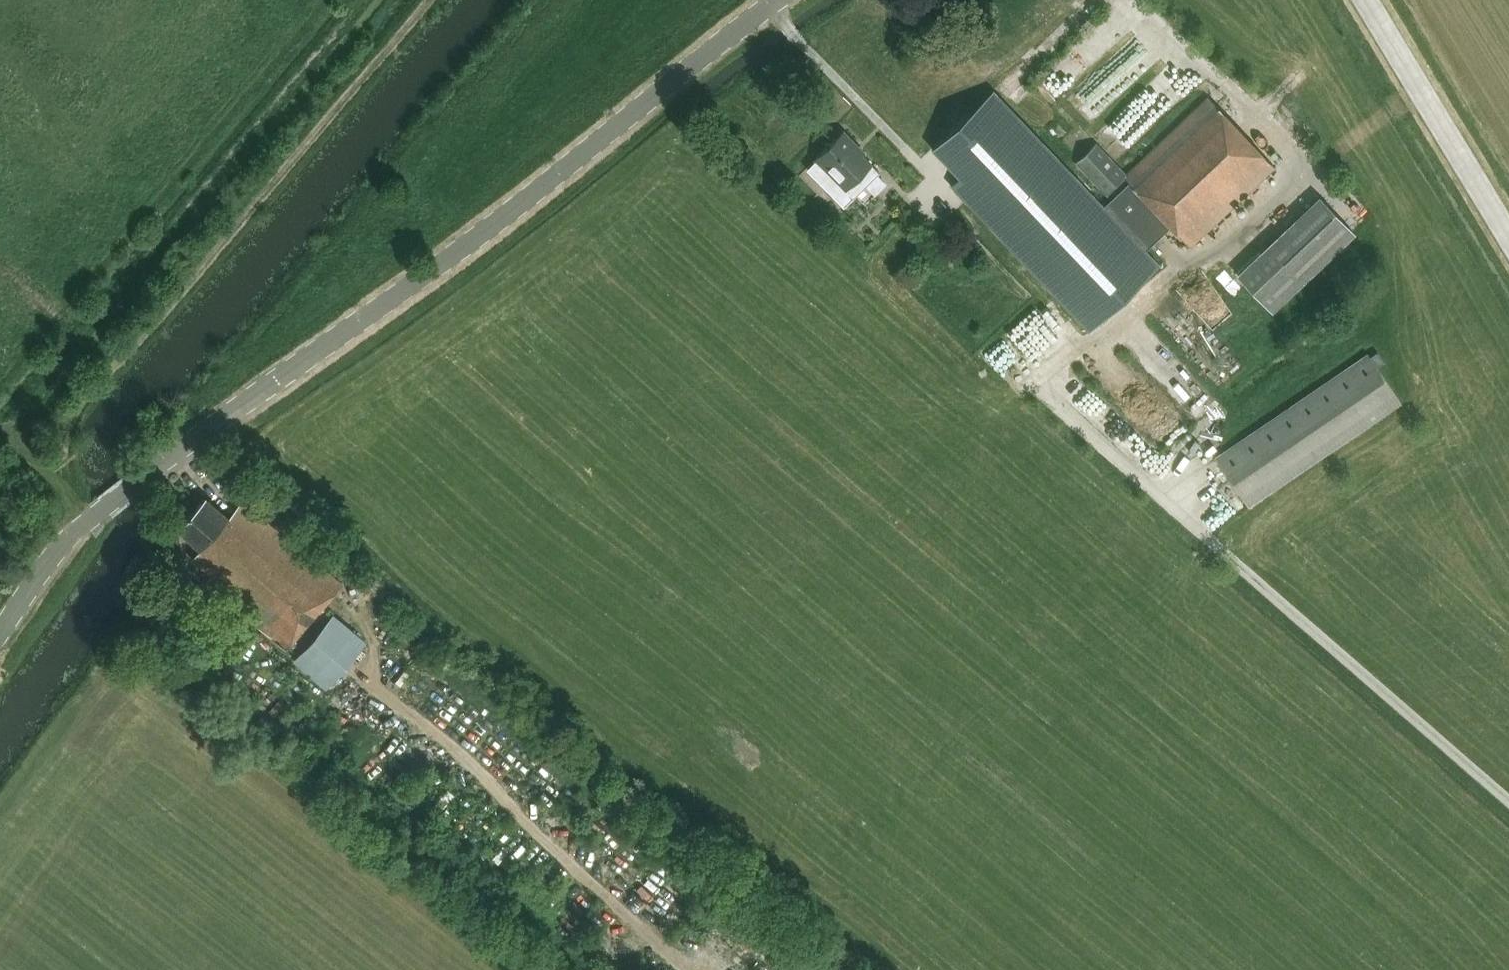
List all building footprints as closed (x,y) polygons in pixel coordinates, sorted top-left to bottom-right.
[(995,90),(932,149),(959,177),(950,185),(1089,331),(1161,264),(1146,249),(1150,246),(1109,202),(1104,206),(995,90)] [(1097,142),(1075,162),(1111,200),(1109,202),(1150,246),(1170,226),(1190,246),(1275,166),(1209,96),(1127,173),(1097,142)] [(845,130),(814,159),(817,162),(833,178),(853,199),(881,172),(873,163),(862,152),(858,147),(860,145),(845,130)] [(817,162),(808,170),(824,186),(833,178),(817,162)] [(1320,199),(1266,249),(1300,286),(1354,235),(1320,199)] [(1247,504),(1400,405),(1375,367),(1387,359),(1381,349),(1216,457),(1247,504)] [(191,557),(210,573),(213,576),(210,579),(222,589),(219,592),(286,648),(341,584),(241,500),(227,516),(203,495),(178,525),(203,546),(191,557)] [(331,612),(294,656),(328,684),(365,641),(331,612)]
